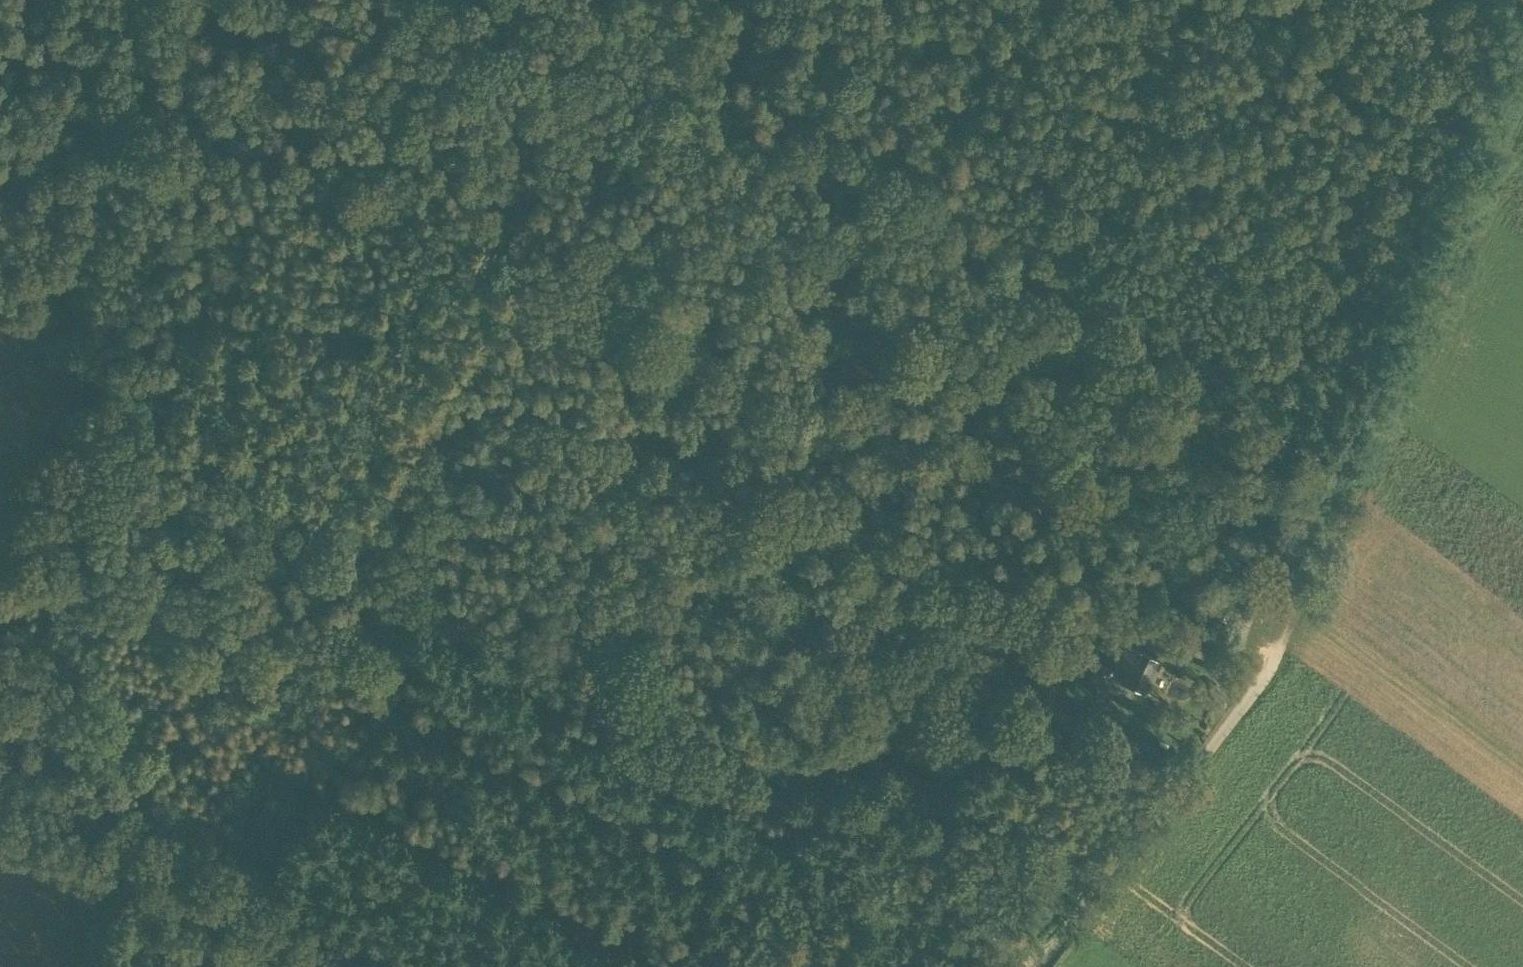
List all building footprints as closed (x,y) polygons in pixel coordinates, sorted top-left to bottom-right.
[(1110,676),(1144,693),(1159,662),(1126,645),(1110,676)]
